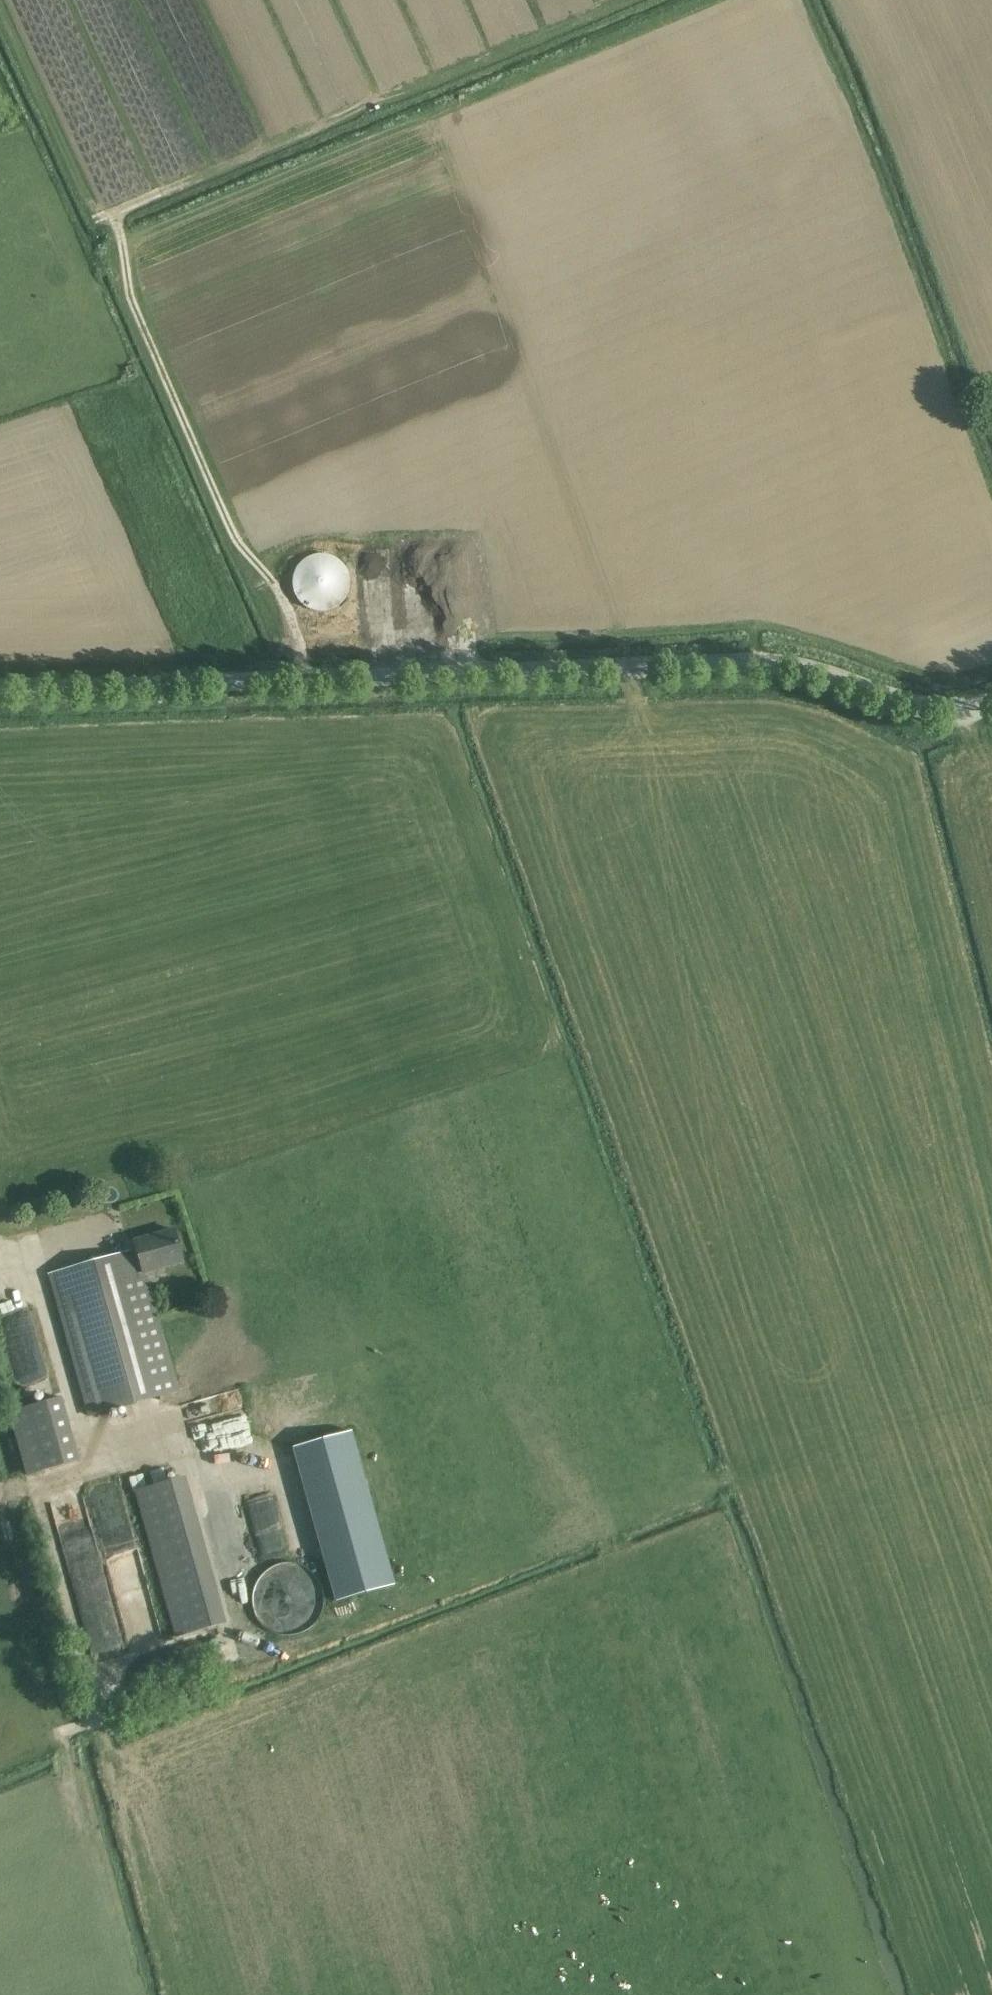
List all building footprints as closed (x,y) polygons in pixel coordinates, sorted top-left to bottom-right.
[(309,556),(307,557),(305,559),(303,560),(301,562),(299,564),(298,566),(296,568),(295,570),(294,572),(293,575),(293,577),(292,580),(292,582),(292,585),(292,587),(293,590),(293,592),(294,595),(295,597),(297,599),(298,601),(300,603),(302,605),(304,606),(306,608),(308,609),(310,610),(313,611),(315,611),(318,612),(320,612),(323,612),(325,612),(328,611),(330,611),(333,610),(335,609),(337,607),(339,606),(341,604),(343,602),(344,600),(346,598),(347,596),(348,594),(349,591),(349,589),(350,586),(350,584),(350,581),(350,579),(349,576),(349,574),(348,572),(346,569),(345,567),(344,565),(342,563),(340,561),(338,560),(336,558),(334,557),(332,556),(329,555),(327,555),(324,554),(322,554),(319,554),(317,554),(314,555),(312,555),(309,556)] [(179,1391),(146,1272),(183,1261),(174,1229),(133,1240),(136,1249),(47,1273),(88,1417),(179,1391)] [(80,1461),(62,1396),(8,1411),(26,1476),(80,1461)] [(337,1603),(396,1586),(352,1432),(294,1448),(337,1603)] [(227,1623),(186,1476),(134,1490),(176,1637),(227,1623)] [(287,1636),(291,1636),(295,1636),(299,1635),(302,1634),(306,1632),(309,1630),(312,1628),(315,1626),(318,1623),(320,1620),(322,1616),(323,1613),(324,1609),(325,1605),(326,1601),(326,1598),(325,1594),(324,1590),(323,1586),(321,1583),(320,1579),(317,1576),(315,1574),(312,1571),(309,1569),(305,1567),(302,1565),(298,1564),(294,1563),(290,1563),(287,1563),(283,1564),(279,1564),(275,1566),(272,1567),(268,1569),(265,1571),(263,1574),(260,1577),(258,1580),(256,1583),(254,1587),(253,1591),(252,1594),(252,1598),(252,1602),(252,1606),(253,1610),(254,1613),(256,1617),(258,1620),(260,1623),(263,1626),(266,1628),(269,1631),(272,1633),(276,1634),(280,1635),(283,1636),(287,1636)]
